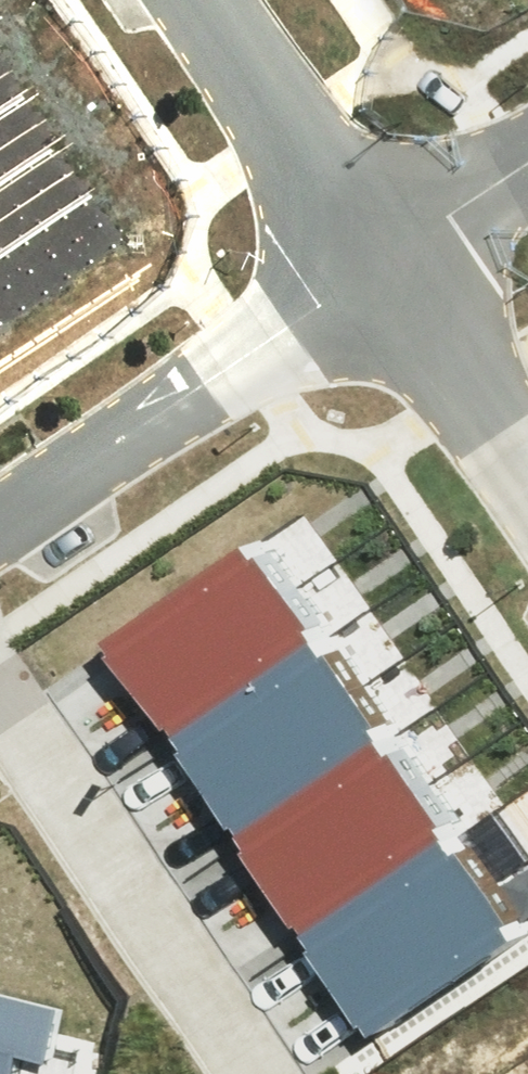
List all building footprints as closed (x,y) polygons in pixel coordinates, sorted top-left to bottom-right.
[(277,521),(121,627),(154,676),(311,570),(277,521)] [(311,570),(154,676),(188,725),(344,619),(311,570)] [(344,619),(188,725),(221,773),(377,668),(344,619)] [(377,668),(221,773),(254,822),(410,716),(377,668)] [(410,716),(254,822),(287,871),(444,765),(410,716)] [(444,765),(287,871),(321,920),(477,814),(444,765)] [(477,814),(321,920),(354,968),(510,863),(477,814)] [(354,968),(387,1017),(527,922),(527,889),(510,863),(354,968)] [(26,1047),(56,1053),(68,1000),(0,984),(0,1073),(19,1073),(26,1047)]
